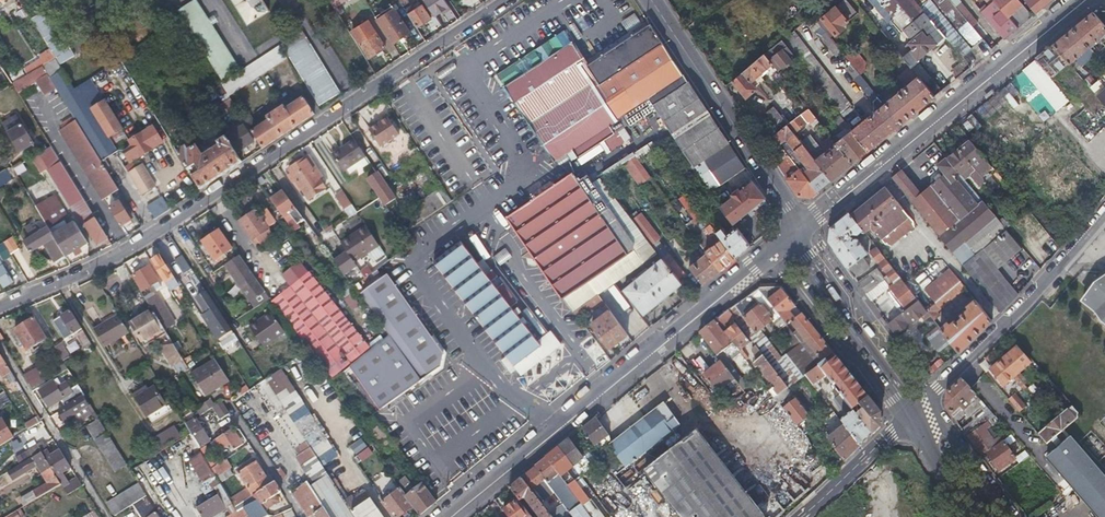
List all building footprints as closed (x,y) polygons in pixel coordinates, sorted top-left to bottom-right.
[(249,23),(271,10),(265,0),(235,0),(249,23)] [(348,0),(328,0),(334,9),(348,0)] [(443,0),(424,0),(434,16),(447,7),(443,0)] [(834,35),(835,36),(843,29),(841,27),(857,14),(845,0),(843,0),(820,18),(819,17),(814,21),(824,32),(830,38),(834,35)] [(877,13),(882,8),(907,37),(929,19),(913,0),(866,0),(877,13)] [(969,50),(982,38),(971,26),(949,0),(926,0),(969,50)] [(958,0),(949,0),(971,26),(976,21),(958,0)] [(993,2),(1016,29),(1031,17),(1017,0),(992,0),(993,2)] [(1024,1),(1035,14),(1050,1),(1049,0),(1025,0),(1024,1)] [(192,1),(175,12),(220,81),(238,70),(192,1)] [(1005,39),(1016,29),(993,2),(989,5),(987,6),(986,5),(980,9),(1005,39)] [(166,4),(160,8),(164,14),(170,10),(166,4)] [(416,28),(423,24),(429,19),(420,5),(407,14),(416,28)] [(49,7),(31,18),(61,65),(79,54),(49,7)] [(409,33),(403,25),(398,16),(384,25),(381,21),(379,22),(392,44),(409,33)] [(929,19),(907,37),(909,40),(931,22),(929,19)] [(494,71),(509,94),(554,162),(572,150),(577,157),(594,146),(601,155),(620,142),(609,125),(612,123),(620,136),(639,123),(630,111),(649,98),(655,106),(649,110),(654,118),(660,114),(710,192),(746,168),(729,141),(728,142),(647,20),(586,61),(562,26),(494,71)] [(908,50),(915,59),(935,43),(937,45),(945,38),(931,22),(909,40),(906,42),(908,45),(910,48),(908,50)] [(384,49),(376,36),(367,23),(352,32),(369,59),(376,54),(377,57),(383,53),(382,50),(384,49)] [(931,77),(915,59),(908,50),(905,47),(890,29),(882,35),(918,77),(934,96),(942,90),(931,77)] [(318,107),(341,94),(305,30),(282,43),(318,107)] [(842,53),(830,38),(824,32),(819,37),(836,57),(842,53)] [(765,55),(773,65),(777,71),(794,57),(781,41),(765,55)] [(219,85),(227,96),(228,97),(286,60),(277,47),(219,85)] [(852,65),(861,75),(866,71),(866,63),(855,50),(846,58),(852,65)] [(970,67),(964,61),(959,54),(950,62),(960,75),(970,67)] [(40,68),(53,60),(50,55),(22,72),(25,77),(40,68)] [(766,71),(773,65),(765,55),(732,83),(745,100),(755,92),(754,90),(764,82),(761,79),(759,76),(766,71)] [(71,92),(53,60),(40,68),(75,124),(89,147),(95,157),(100,163),(112,155),(115,153),(115,152),(107,138),(120,131),(89,82),(88,81),(71,92)] [(869,85),(861,75),(852,65),(846,69),(862,89),(869,85)] [(809,76),(835,107),(844,118),(854,110),(850,107),(818,69),(809,76)] [(769,74),(766,71),(759,76),(761,79),(769,74)] [(939,71),(931,77),(942,90),(950,84),(939,71)] [(1091,88),(1104,105),(1104,73),(1099,79),(1100,80),(1091,88)] [(1084,80),(1089,87),(1096,81),(1091,75),(1084,80)] [(97,77),(89,82),(120,131),(125,128),(102,91),(104,90),(97,77)] [(901,123),(934,96),(918,77),(905,88),(899,88),(898,92),(885,104),(901,123)] [(1089,87),(1091,88),(1100,80),(1099,79),(1096,81),(1089,87)] [(40,91),(28,99),(32,105),(44,96),(40,91)] [(225,96),(226,98),(227,99),(223,102),(231,114),(237,110),(228,97),(227,96),(225,96)] [(301,99),(293,104),(284,110),(282,107),(263,118),(265,122),(252,130),(248,133),(259,149),(311,114),(301,99)] [(869,149),(901,123),(885,104),(880,99),(875,103),(880,109),(854,130),(869,149)] [(852,163),(869,149),(854,130),(844,118),(835,107),(828,112),(842,129),(835,135),(840,140),(836,143),(852,163)] [(765,113),(779,130),(786,125),(772,108),(765,113)] [(807,108),(786,125),(793,133),(808,120),(811,124),(816,119),(807,108)] [(242,124),(247,121),(250,119),(244,111),(237,116),(242,124)] [(379,123),(369,129),(380,147),(398,136),(387,118),(379,123)] [(215,121),(212,124),(208,126),(212,132),(214,131),(219,128),(215,121)] [(248,133),(252,130),(247,121),(242,124),(248,133)] [(101,200),(116,190),(100,163),(95,157),(89,147),(75,124),(59,134),(101,200)] [(817,192),(831,180),(800,142),(793,133),(786,125),(779,130),(772,136),(786,154),(792,149),(807,168),(802,173),(817,192)] [(220,137),(221,138),(231,153),(248,142),(237,126),(220,137)] [(32,146),(26,137),(20,127),(6,136),(18,155),(32,146)] [(132,148),(128,150),(124,153),(131,164),(163,145),(153,128),(129,143),(132,148)] [(128,144),(120,131),(107,138),(115,152),(121,148),(122,148),(125,146),(128,144)] [(831,180),(852,163),(836,143),(829,135),(822,140),(830,149),(823,155),(819,150),(820,149),(809,135),(800,142),(831,180)] [(231,153),(221,138),(212,144),(215,147),(207,152),(208,153),(201,158),(197,157),(191,148),(182,153),(180,150),(172,155),(183,172),(191,166),(196,173),(188,178),(196,191),(237,163),(231,153)] [(354,140),(343,148),(331,155),(343,172),(365,157),(354,140)] [(970,140),(959,148),(972,164),(983,156),(970,140)] [(121,148),(124,153),(128,150),(132,148),(129,143),(128,144),(125,146),(122,148),(121,148)] [(193,143),(180,150),(182,153),(191,148),(193,143)] [(37,155),(47,171),(59,164),(49,148),(37,155)] [(959,148),(948,158),(962,174),(972,164),(959,148)] [(630,167),(629,168),(628,169),(633,175),(641,170),(646,177),(649,175),(635,155),(626,161),(630,167)] [(939,236),(963,265),(1007,228),(1005,225),(1001,220),(962,174),(948,158),(947,156),(937,165),(944,174),(932,184),(944,200),(959,219),(949,227),(939,236)] [(288,165),(289,166),(290,168),(285,171),(288,176),(284,179),(289,186),(293,183),(306,202),(322,191),(302,160),(298,163),(295,159),(288,165)] [(47,171),(64,199),(82,227),(84,226),(97,246),(107,240),(59,164),(47,171)] [(141,166),(125,176),(138,196),(154,187),(141,166)] [(982,166),(978,170),(986,181),(1000,197),(1005,193),(982,166)] [(15,178),(8,167),(0,172),(0,188),(15,178)] [(810,197),(817,192),(802,173),(797,168),(793,171),(794,173),(786,179),(796,195),(810,197)] [(934,209),(901,169),(891,177),(939,236),(949,227),(934,209)] [(981,186),(984,184),(986,181),(978,170),(976,169),(970,174),(981,186)] [(588,172),(583,176),(578,179),(572,171),(556,182),(530,198),(506,214),(561,297),(563,296),(633,251),(635,244),(594,182),(588,172)] [(385,206),(390,203),(394,200),(377,174),(367,180),(385,206)] [(639,226),(600,178),(594,182),(635,244),(633,251),(563,296),(574,311),(598,292),(656,249),(650,241),(639,226)] [(733,197),(721,206),(734,224),(767,199),(753,181),(741,190),(739,188),(731,194),(733,197)] [(910,217),(885,185),(877,192),(875,190),(848,212),(850,214),(863,230),(864,232),(872,227),(881,239),(910,217)] [(420,201),(427,214),(445,204),(437,191),(420,201)] [(304,220),(294,206),(283,192),(270,201),(291,229),(304,220)] [(343,192),(339,195),(334,198),(344,211),(352,205),(343,192)] [(690,192),(680,197),(694,224),(703,219),(690,192)] [(153,220),(161,215),(168,210),(160,198),(145,207),(153,220)] [(699,210),(721,238),(736,257),(750,246),(734,224),(721,206),(716,199),(711,203),(732,231),(729,234),(715,218),(712,221),(703,208),(699,210)] [(944,200),(934,209),(949,227),(959,219),(944,200)] [(54,262),(64,256),(53,238),(50,233),(48,230),(45,224),(36,209),(32,203),(27,205),(36,222),(38,220),(44,230),(41,232),(39,230),(37,231),(36,230),(28,234),(31,239),(25,242),(30,252),(43,244),(54,262)] [(45,203),(36,209),(45,224),(54,219),(45,203)] [(115,229),(120,226),(125,223),(114,204),(104,211),(115,229)] [(253,241),(261,236),(269,230),(267,227),(265,225),(263,222),(258,214),(256,211),(239,222),(253,241)] [(262,211),(258,214),(263,222),(268,219),(262,211)] [(863,230),(850,214),(848,212),(829,227),(827,240),(855,278),(870,267),(863,257),(868,253),(856,236),(854,238),(851,235),(853,233),(858,234),(863,230)] [(54,219),(45,224),(48,230),(51,228),(67,218),(63,213),(54,219)] [(1043,225),(1034,214),(1022,224),(1031,235),(1043,225)] [(650,241),(654,238),(658,235),(646,220),(639,226),(650,241)] [(896,251),(909,241),(921,231),(913,221),(887,241),(896,251)] [(64,256),(65,257),(87,244),(75,225),(68,229),(65,224),(57,229),(60,234),(53,238),(64,256)] [(347,250),(333,261),(354,285),(390,255),(365,225),(342,244),(347,250)] [(1007,228),(963,265),(1000,311),(1018,293),(997,267),(1022,246),(1007,228)] [(229,248),(225,241),(219,232),(202,243),(215,262),(229,252),(231,251),(229,248)] [(1061,245),(1049,232),(1034,249),(1047,261),(1061,245)] [(3,242),(7,248),(10,254),(18,249),(11,237),(3,242)] [(705,251),(706,253),(719,271),(736,257),(721,238),(705,251)] [(515,365),(528,355),(541,345),(514,310),(518,307),(514,302),(510,305),(508,302),(513,297),(488,265),(483,269),(470,252),(471,251),(468,247),(466,248),(461,241),(435,260),(446,275),(515,365)] [(174,268),(186,261),(175,244),(163,251),(174,268)] [(231,251),(229,252),(234,259),(239,256),(232,246),(229,248),(231,251)] [(888,275),(894,283),(901,278),(875,246),(869,251),(888,275)] [(495,255),(500,264),(512,256),(507,248),(495,255)] [(719,271),(706,253),(689,267),(703,284),(719,271)] [(64,256),(54,262),(56,265),(66,259),(65,257),(64,256)] [(181,284),(174,274),(168,264),(165,265),(159,256),(151,262),(169,291),(181,284)] [(234,259),(232,261),(224,266),(249,301),(263,291),(239,256),(234,259)] [(662,258),(643,273),(624,287),(642,311),(681,282),(662,258)] [(3,288),(14,282),(0,259),(0,283),(3,288)] [(446,275),(435,260),(431,263),(443,278),(446,275)] [(272,302),(335,376),(369,348),(299,263),(281,277),(290,287),(272,302)] [(157,281),(152,274),(147,267),(133,275),(142,290),(148,287),(152,284),(157,281)] [(931,284),(942,297),(961,281),(951,268),(931,284)] [(918,300),(926,310),(937,301),(912,269),(901,278),(918,300)] [(884,279),(885,278),(881,272),(870,280),(874,286),(884,279)] [(378,411),(409,389),(439,367),(442,354),(385,274),(358,294),(388,336),(348,368),(378,411)] [(888,275),(884,279),(890,287),(890,286),(892,285),(894,283),(888,275)] [(907,309),(918,300),(901,278),(894,283),(892,285),(890,286),(907,309)] [(1085,297),(1098,308),(1103,319),(1104,320),(1104,278),(1102,280),(1103,282),(1098,286),(1096,284),(1091,291),(1085,297)] [(865,292),(870,289),(874,286),(870,280),(869,279),(860,285),(865,292)] [(884,279),(874,286),(870,289),(865,292),(871,300),(890,287),(884,279)] [(926,310),(927,312),(933,319),(934,320),(940,315),(937,311),(966,287),(961,281),(942,297),(937,301),(926,310)] [(758,290),(786,325),(791,322),(796,318),(792,313),(794,312),(795,314),(799,311),(781,287),(769,289),(758,290)] [(219,349),(236,341),(211,289),(193,298),(219,349)] [(786,325),(758,290),(750,295),(770,321),(772,321),(780,331),(781,329),(786,325)] [(604,300),(601,296),(598,292),(574,311),(580,318),(604,300)] [(794,384),(806,375),(818,365),(786,325),(781,329),(788,338),(781,343),(774,349),(767,340),(764,343),(756,332),(770,321),(750,295),(729,310),(756,346),(788,388),(794,384)] [(158,298),(149,304),(154,313),(157,317),(167,311),(158,298)] [(952,342),(959,351),(992,319),(975,299),(968,306),(969,307),(961,315),(962,316),(957,321),(955,320),(951,324),(949,321),(940,328),(952,342)] [(926,310),(918,300),(907,309),(888,323),(896,335),(927,312),(926,310)] [(603,305),(605,308),(608,311),(593,322),(611,346),(629,333),(606,303),(603,305)] [(70,310),(61,315),(53,320),(65,339),(79,331),(81,329),(70,310)] [(130,323),(137,334),(144,346),(156,338),(162,348),(161,348),(173,366),(182,360),(157,317),(154,313),(150,316),(148,312),(130,323)] [(727,312),(715,322),(732,345),(745,361),(749,358),(742,349),(750,343),(727,312)] [(117,313),(99,324),(93,327),(104,345),(128,331),(117,313)] [(270,313),(265,316),(261,319),(262,321),(250,329),(263,348),(284,333),(270,313)] [(796,318),(791,322),(822,362),(833,354),(806,319),(802,314),(796,318)] [(45,339),(39,328),(33,318),(14,329),(27,350),(45,339)] [(788,338),(781,329),(780,331),(772,321),(770,321),(756,332),(764,343),(767,340),(774,349),(781,343),(788,338)] [(732,345),(715,322),(700,334),(717,357),(732,345)] [(791,322),(786,325),(818,365),(820,364),(822,362),(791,322)] [(952,342),(940,328),(929,337),(940,351),(952,342)] [(86,347),(90,344),(81,329),(79,331),(80,333),(77,334),(86,347)] [(528,355),(515,365),(522,374),(562,343),(555,334),(541,345),(528,355)] [(599,367),(609,358),(592,336),(581,345),(599,367)] [(66,345),(71,353),(80,348),(75,340),(66,345)] [(62,362),(66,359),(70,357),(61,343),(53,348),(62,362)] [(772,395),(775,399),(788,388),(756,346),(753,349),(752,350),(753,351),(758,358),(756,360),(758,362),(754,365),(757,369),(760,367),(761,367),(762,368),(764,370),(764,373),(765,377),(763,378),(768,386),(772,383),(773,383),(775,384),(777,387),(776,392),(772,395)] [(1029,364),(1016,348),(1002,360),(1016,375),(1029,364)] [(1,377),(5,374),(10,371),(0,354),(0,375),(1,377)] [(822,362),(820,364),(818,365),(826,376),(829,380),(834,385),(836,383),(844,392),(842,393),(841,394),(852,408),(853,410),(855,408),(857,410),(870,400),(868,397),(833,354),(822,362)] [(510,372),(516,369),(508,357),(502,360),(510,372)] [(1002,360),(990,370),(1004,386),(1013,379),(1017,384),(1021,381),(1027,388),(1030,385),(1027,382),(1030,379),(1026,375),(1020,380),(1016,375),(1002,360)] [(214,361),(202,368),(190,376),(202,396),(226,380),(214,361)] [(739,385),(737,382),(725,367),(721,362),(704,375),(718,393),(731,382),(735,387),(739,385)] [(730,363),(725,367),(737,382),(742,379),(730,363)] [(67,370),(65,368),(64,365),(52,372),(56,377),(67,370)] [(818,382),(826,376),(818,365),(806,375),(810,381),(818,390),(824,398),(827,396),(822,389),(822,388),(818,382)] [(280,402),(294,393),(278,370),(264,379),(280,402)] [(11,384),(16,381),(10,371),(5,374),(11,384)] [(32,391),(38,387),(44,384),(35,371),(24,377),(32,391)] [(1049,446),(980,371),(972,377),(966,382),(1079,497),(1104,476),(1070,438),(1064,431),(1049,446)] [(860,446),(845,425),(830,436),(819,423),(820,422),(797,392),(803,387),(810,381),(806,375),(794,384),(788,388),(793,394),(796,399),(809,415),(845,462),(860,446)] [(845,425),(843,423),(841,421),(851,414),(849,411),(845,413),(834,400),(835,399),(827,388),(827,387),(825,383),(829,380),(826,376),(818,382),(822,388),(822,389),(827,396),(824,398),(818,390),(810,381),(803,387),(797,392),(820,422),(819,423),(830,436),(845,425)] [(295,458),(301,467),(316,457),(280,402),(264,379),(252,387),(298,456),(295,458)] [(739,385),(744,391),(749,398),(756,392),(746,379),(742,379),(737,382),(739,385)] [(975,394),(962,379),(947,393),(946,407),(953,417),(961,408),(963,410),(970,403),(968,401),(975,394)] [(855,412),(854,411),(853,410),(852,408),(841,394),(834,385),(829,380),(825,383),(827,387),(827,388),(835,399),(834,400),(845,413),(849,411),(851,414),(841,421),(843,423),(845,425),(860,446),(873,434),(857,415),(855,412)] [(60,400),(64,407),(83,395),(78,388),(72,391),(70,389),(68,390),(63,384),(59,387),(57,384),(54,386),(52,383),(41,390),(51,406),(60,400)] [(836,383),(834,385),(841,394),(842,393),(844,392),(836,383)] [(780,405),(793,394),(788,388),(775,399),(780,405)] [(164,406),(158,397),(152,389),(136,399),(147,416),(164,406)] [(294,393),(280,402),(316,457),(331,447),(294,393)] [(83,395),(64,407),(57,411),(63,422),(73,415),(76,421),(89,413),(85,406),(88,404),(83,395)] [(1019,412),(1022,410),(1024,407),(1014,396),(1009,400),(1019,412)] [(979,427),(987,421),(994,416),(979,398),(967,410),(979,427)] [(174,408),(175,411),(177,414),(192,405),(189,399),(174,408)] [(796,426),(809,415),(796,399),(785,408),(783,406),(781,407),(796,426)] [(857,415),(873,434),(880,427),(881,414),(870,400),(857,410),(856,411),(855,412),(857,415)] [(220,402),(216,404),(212,407),(220,419),(228,413),(220,402)] [(612,445),(613,452),(626,468),(679,426),(663,405),(612,445)] [(1051,418),(1062,431),(1080,415),(1072,405),(1061,414),(1059,412),(1051,418)] [(1046,422),(1044,423),(1042,425),(1045,428),(1038,434),(1047,444),(1062,431),(1051,418),(1047,414),(1043,417),(1046,422)] [(38,415),(23,425),(26,430),(41,421),(38,415)] [(610,436),(596,418),(582,430),(600,453),(604,459),(613,452),(612,445),(604,451),(599,445),(610,436)] [(97,419),(91,422),(85,426),(114,471),(125,464),(97,419)] [(208,441),(201,430),(194,419),(188,423),(187,420),(182,423),(197,448),(208,441)] [(5,426),(1,420),(0,420),(0,437),(8,433),(5,426)] [(972,431),(966,436),(981,456),(986,453),(1002,441),(999,436),(994,439),(986,429),(991,426),(987,421),(979,427),(972,431)] [(180,438),(177,432),(173,426),(163,433),(170,445),(180,438)] [(219,449),(224,447),(228,444),(232,449),(242,443),(232,428),(213,440),(219,449)] [(699,430),(644,471),(679,516),(763,516),(699,430)] [(170,445),(163,433),(150,441),(157,452),(170,445)] [(357,454),(368,446),(359,433),(348,440),(357,454)] [(1015,439),(1013,437),(1011,435),(1005,439),(1009,444),(1015,439)] [(568,440),(558,448),(572,467),(576,464),(582,459),(568,440)] [(1002,441),(986,453),(999,471),(1015,459),(1002,441)] [(209,468),(215,464),(204,446),(198,449),(209,468)] [(558,448),(546,459),(560,477),(572,467),(558,448)] [(46,450),(41,453),(59,483),(60,485),(66,495),(81,486),(76,478),(67,484),(60,472),(69,467),(59,449),(50,455),(46,450)] [(60,485),(59,483),(41,453),(40,452),(16,467),(22,475),(36,466),(48,486),(42,490),(45,494),(60,485)] [(1029,455),(1026,452),(1015,459),(1018,463),(1022,461),(1029,455)] [(604,459),(600,453),(590,461),(594,466),(604,459)] [(1019,466),(1000,479),(1028,516),(1062,492),(1029,455),(1022,461),(1035,476),(1038,473),(1053,489),(1042,497),(1019,466)] [(301,467),(313,485),(329,475),(316,457),(301,467)] [(223,459),(215,464),(209,468),(213,474),(227,465),(223,459)] [(546,459),(535,468),(551,489),(556,484),(568,499),(574,495),(567,486),(560,477),(546,459)] [(393,476),(396,474),(398,472),(391,461),(385,465),(393,476)] [(254,484),(259,491),(270,484),(256,462),(237,473),(248,489),(254,484)] [(584,474),(576,464),(572,467),(580,476),(584,474)] [(551,489),(535,468),(521,479),(531,492),(533,490),(551,514),(563,505),(551,489)] [(329,475),(338,489),(341,487),(342,487),(333,473),(329,475)] [(311,486),(331,516),(383,516),(363,491),(353,499),(347,503),(346,501),(338,489),(329,475),(313,485),(311,486)] [(420,515),(437,502),(423,483),(416,489),(405,476),(399,481),(409,494),(406,497),(413,506),(420,515)] [(375,479),(378,493),(391,490),(389,477),(375,479)] [(521,479),(510,488),(519,500),(520,502),(525,499),(538,516),(551,516),(531,492),(521,479)] [(259,491),(250,497),(256,500),(267,514),(268,514),(265,508),(278,501),(275,495),(280,491),(274,481),(270,484),(259,491)] [(575,481),(567,486),(574,495),(582,506),(583,507),(590,502),(575,481)] [(113,515),(133,503),(145,495),(138,483),(105,503),(113,515)] [(311,486),(311,487),(308,483),(292,493),(307,516),(331,516),(311,486)] [(346,501),(348,499),(341,487),(338,489),(346,501)] [(413,506),(406,497),(399,489),(382,501),(394,516),(400,516),(413,506)] [(43,495),(41,493),(40,490),(31,495),(34,501),(43,495)] [(133,503),(142,516),(159,516),(145,495),(133,503)] [(574,495),(568,499),(576,510),(582,506),(574,495)] [(215,516),(225,509),(217,497),(196,510),(201,516),(212,516),(215,516)] [(520,502),(519,500),(515,503),(520,509),(523,506),(520,502)] [(286,501),(268,510),(270,516),(289,507),(286,501)] [(590,502),(583,507),(591,516),(594,516),(599,513),(590,502)] [(523,506),(520,509),(515,503),(504,512),(508,516),(531,516),(523,506)] [(583,507),(582,506),(576,510),(570,515),(572,516),(591,516),(583,507)]
